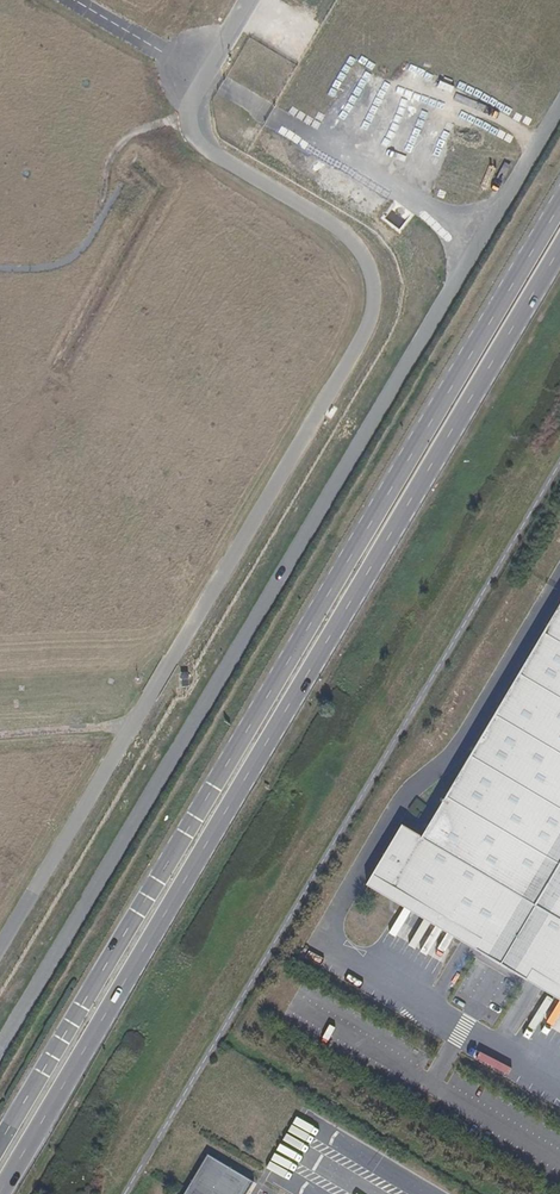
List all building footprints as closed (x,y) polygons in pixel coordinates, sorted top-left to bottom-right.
[(368,874),(474,938),(469,948),(520,978),(526,968),(559,988),(559,593),(416,834),(396,822),(360,882),(363,884),(368,874)] [(181,1193),(250,1193),(259,1179),(206,1151),(181,1193)]
